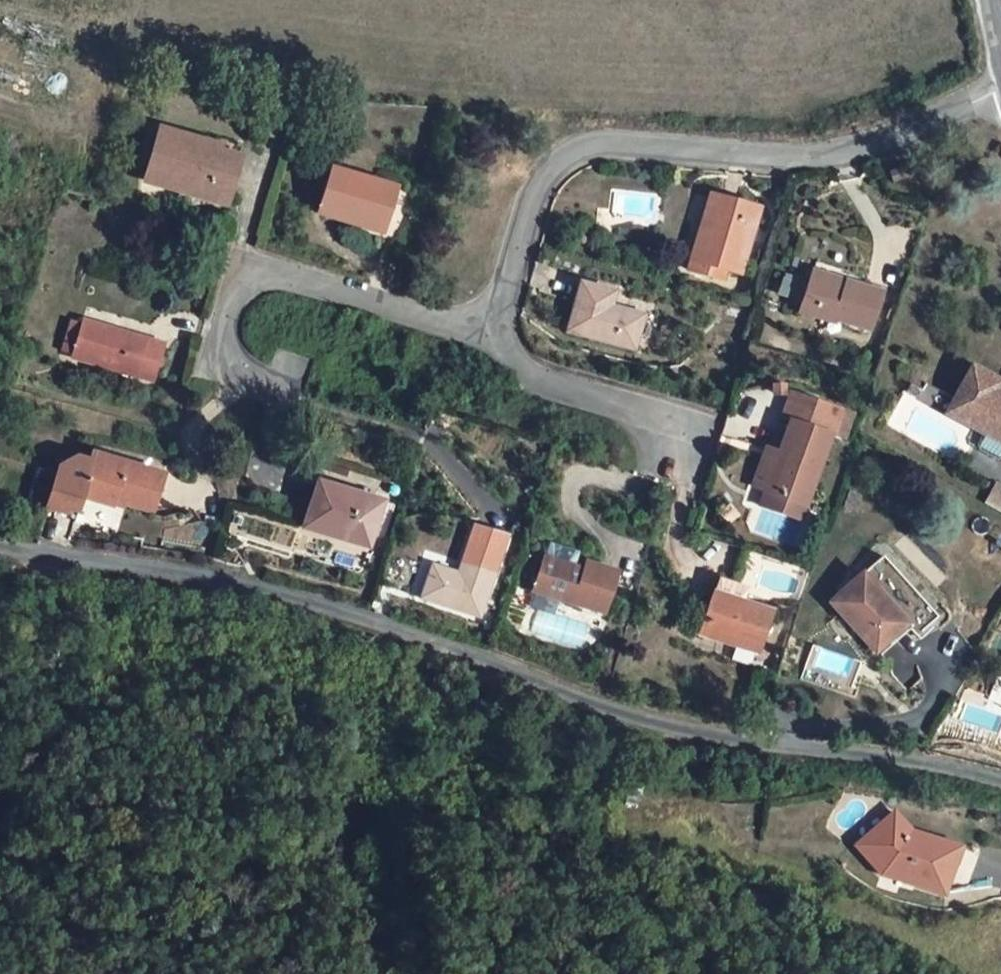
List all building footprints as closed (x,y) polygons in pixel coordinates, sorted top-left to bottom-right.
[(218,147),(160,129),(145,180),(179,190),(206,197),(225,203),(242,146),(220,140),(218,147)] [(397,188),(331,168),(318,213),(355,224),(358,216),(385,225),(397,188)] [(206,197),(179,190),(177,196),(204,204),(206,197)] [(701,228),(710,230),(719,196),(711,194),(701,228)] [(741,274),(759,208),(719,196),(710,230),(701,228),(690,270),(724,280),(727,269),(741,274)] [(383,232),(385,225),(358,216),(355,224),(383,232)] [(845,288),(846,282),(813,272),(812,277),(845,288)] [(845,288),(812,277),(801,311),(835,321),(836,318),(870,329),(881,293),(846,282),(845,288)] [(581,284),(569,331),(635,348),(644,316),(617,308),(616,311),(610,310),(614,292),(581,284)] [(639,345),(649,348),(657,318),(648,316),(639,345)] [(64,352),(75,354),(83,324),(73,321),(64,352)] [(75,354),(74,357),(154,380),(164,344),(84,321),(83,324),(75,354)] [(972,367),(948,413),(983,432),(977,444),(979,450),(998,460),(1000,459),(1000,392),(995,389),(999,382),(972,367)] [(925,383),(918,399),(938,408),(945,392),(925,383)] [(922,390),(911,384),(906,392),(917,398),(922,390)] [(767,490),(806,503),(830,430),(837,408),(790,393),(781,418),(790,421),(779,452),(766,447),(753,485),(767,490)] [(830,430),(838,433),(846,411),(837,408),(830,430)] [(153,511),(163,475),(93,454),(91,462),(76,457),(60,466),(45,519),(73,528),(82,497),(113,506),(114,501),(153,511)] [(346,477),(348,470),(326,464),(325,470),(346,477)] [(383,501),(318,482),(305,527),(338,537),(340,531),(371,539),(374,531),(383,501)] [(1000,512),(1000,489),(997,487),(987,504),(1000,512)] [(801,519),(806,503),(767,490),(762,506),(801,519)] [(80,515),(114,523),(117,508),(84,501),(80,515)] [(383,501),(374,531),(386,534),(394,507),(393,504),(383,501)] [(452,576),(453,573),(433,566),(424,598),(481,616),(505,537),(474,527),(459,575),(458,578),(452,576)] [(371,539),(340,531),(338,537),(369,547),(371,539)] [(544,558),(573,567),(578,552),(548,543),(544,558)] [(881,556),(830,603),(876,652),(905,625),(909,629),(916,636),(938,616),(881,556)] [(574,569),(574,567),(573,567),(544,558),(543,558),(533,591),(605,613),(617,573),(585,562),(582,572),(574,569)] [(701,634),(758,653),(771,612),(743,603),(748,588),(719,579),(701,634)] [(909,629),(905,625),(876,652),(880,656),(909,629)] [(847,693),(858,660),(813,645),(801,678),(847,693)] [(910,831),(893,812),(857,845),(883,873),(944,893),(959,847),(910,831)]
